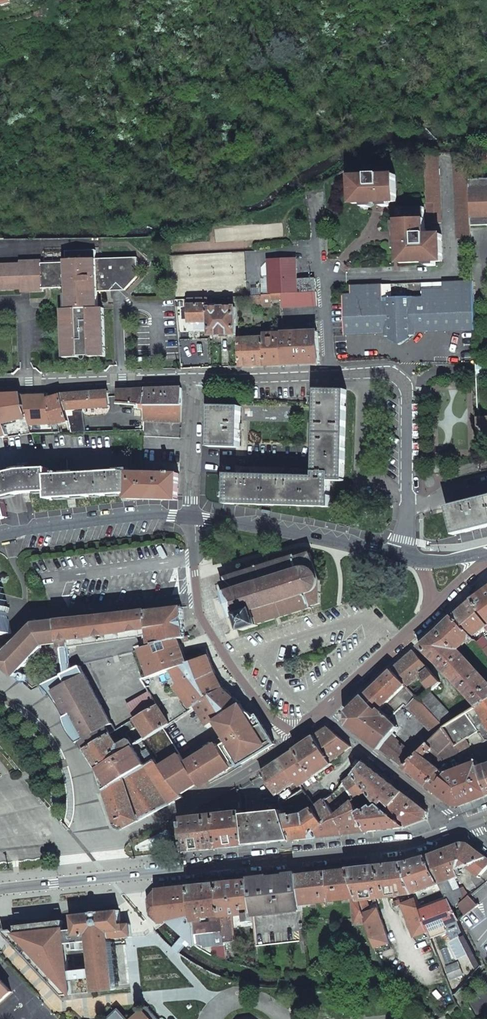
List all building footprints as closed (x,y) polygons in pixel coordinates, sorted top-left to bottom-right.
[(440,151),(427,148),(429,222),(442,221),(440,151)] [(470,180),(469,156),(456,153),(458,236),(472,236),(472,224),(470,180)] [(382,194),(382,202),(388,201),(387,175),(383,176),(382,174),(370,175),(370,176),(353,177),(355,202),(374,202),(373,195),(382,194)] [(387,175),(388,201),(398,201),(397,175),(387,175)] [(470,180),(472,224),(486,224),(486,179),(470,180)] [(399,208),(399,219),(426,217),(425,207),(399,208)] [(426,217),(399,219),(400,229),(406,229),(407,238),(400,238),(401,261),(444,260),(443,233),(428,234),(428,228),(426,228),(426,217)] [(266,223),(266,238),(282,237),(281,222),(266,223)] [(31,287),(31,290),(45,290),(44,286),(69,286),(69,292),(69,307),(66,307),(65,307),(66,355),(81,355),(81,351),(92,351),(93,354),(107,354),(106,305),(101,305),(100,289),(114,289),(121,280),(128,288),(141,274),(140,256),(99,258),(98,249),(67,250),(68,261),(44,262),(44,259),(23,259),(23,262),(2,262),(3,288),(23,287),(31,287)] [(269,262),(271,294),(274,294),(283,294),(299,293),(299,291),(300,291),(299,279),(298,279),(297,269),(297,260),(286,260),(285,259),(281,259),(281,261),(269,262)] [(302,291),(316,290),(315,278),(301,279),(302,291)] [(114,289),(128,288),(121,280),(114,289)] [(474,293),(474,280),(443,281),(443,287),(424,288),(424,295),(383,297),(382,283),(350,285),(351,294),(344,295),(344,298),(345,321),(345,333),(365,333),(385,332),(385,329),(389,329),(401,337),(411,328),(415,328),(416,331),(476,329),(474,293)] [(283,294),(283,299),(284,307),(317,305),(316,292),(300,292),(299,293),(283,294)] [(271,294),(264,295),(264,296),(265,305),(265,306),(274,305),(274,299),(274,294),(271,294)] [(265,305),(264,296),(252,297),(252,305),(265,305)] [(211,321),(210,304),(209,304),(208,298),(194,298),(194,300),(191,300),(191,298),(186,299),(187,306),(191,305),(192,322),(211,321)] [(213,304),(210,304),(211,321),(212,335),(229,334),(229,336),(234,335),(234,334),(237,334),(236,307),(213,307),(213,304)] [(319,331),(284,332),(285,364),(321,362),(319,331)] [(266,333),(266,337),(267,364),(285,364),(284,332),(266,333)] [(250,337),(240,338),(241,365),(267,364),(266,337),(253,337),(252,335),(250,336),(250,337)] [(477,365),(477,374),(486,374),(486,364),(477,365)] [(147,403),(182,404),(183,388),(147,389),(147,403)] [(348,388),(318,388),(315,476),(292,475),(292,470),(284,470),(284,475),(252,474),(253,469),(244,469),(244,474),(228,473),(228,492),(225,491),(225,497),(227,498),(227,502),(332,506),(332,496),(332,478),(345,479),(348,388)] [(143,407),(147,406),(147,403),(147,389),(119,390),(119,402),(143,403),(143,407)] [(63,395),(66,409),(109,406),(108,391),(63,395)] [(48,393),(23,394),(28,417),(31,432),(55,432),(54,425),(69,421),(67,414),(66,409),(63,395),(49,399),(48,393)] [(0,395),(0,427),(3,436),(9,434),(6,423),(28,417),(23,394),(0,395)] [(146,419),(182,420),(182,404),(147,403),(147,406),(146,419)] [(242,409),(212,408),(211,448),(241,449),(242,409)] [(72,431),(85,431),(80,411),(67,414),(69,421),(72,431)] [(479,417),(480,432),(486,431),(486,416),(479,417)] [(179,473),(173,473),(173,471),(169,471),(169,473),(129,472),(129,469),(123,469),(123,471),(78,472),(77,470),(70,470),(70,472),(52,473),(46,467),(26,468),(25,465),(17,466),(18,468),(0,473),(0,517),(8,515),(3,496),(22,492),(48,489),(48,496),(127,494),(127,498),(142,498),(178,499),(179,473)] [(467,501),(456,504),(463,531),(486,525),(486,496),(467,501)] [(456,504),(449,505),(454,535),(461,533),(456,504)] [(259,624),(312,607),(312,606),(322,603),(322,578),(311,553),(297,557),(296,556),(270,564),(267,556),(252,561),(255,568),(227,577),(228,581),(224,583),(227,591),(225,592),(226,595),(228,595),(234,615),(233,616),(234,619),(235,618),(238,628),(243,627),(244,630),(259,625),(259,624)] [(14,633),(9,612),(10,607),(6,606),(8,602),(8,601),(5,599),(6,594),(3,592),(5,587),(1,585),(2,582),(3,580),(0,578),(0,636),(14,633)] [(472,600),(480,611),(486,619),(486,589),(472,600)] [(472,600),(453,617),(473,637),(486,626),(486,625),(478,613),(480,611),(472,600)] [(40,621),(0,661),(16,676),(45,648),(44,645),(58,642),(61,653),(57,655),(60,676),(75,668),(74,639),(86,637),(87,641),(90,641),(89,637),(119,633),(120,636),(122,636),(121,632),(150,628),(152,647),(187,637),(183,607),(40,623),(40,621)] [(473,637),(453,617),(420,646),(443,668),(477,706),(486,701),(486,683),(456,650),(470,638),(472,640),(471,642),(480,652),(484,649),(476,640),(473,637)] [(189,636),(187,637),(152,647),(144,650),(153,676),(211,656),(209,651),(188,658),(182,643),(191,640),(189,636)] [(482,638),(480,640),(478,638),(476,640),(484,649),(486,653),(486,643),(482,638)] [(418,698),(421,701),(430,693),(441,683),(415,651),(392,670),(408,687),(423,674),(426,677),(422,680),(426,684),(415,694),(418,698)] [(211,656),(153,676),(144,680),(151,692),(177,682),(183,678),(184,682),(178,687),(189,700),(184,703),(189,713),(199,706),(198,705),(226,688),(216,670),(211,656)] [(85,663),(75,668),(60,676),(52,680),(58,690),(56,691),(88,750),(119,730),(116,724),(113,725),(87,673),(89,672),(85,663)] [(408,707),(418,698),(415,694),(408,687),(392,670),(365,696),(373,705),(379,711),(396,695),(406,706),(408,707)] [(58,690),(52,680),(45,683),(48,687),(52,685),(56,691),(58,690)] [(51,693),(56,691),(52,685),(48,687),(51,693)] [(243,704),(226,688),(198,705),(199,706),(210,725),(217,720),(243,704)] [(159,705),(151,693),(129,706),(137,719),(159,705)] [(430,693),(421,701),(446,728),(456,721),(430,693)] [(381,741),(385,744),(392,736),(400,728),(391,719),(406,706),(396,695),(379,711),(373,705),(367,710),(368,712),(366,714),(381,726),(368,739),(369,740),(372,743),(373,743),(381,741)] [(373,705),(365,696),(349,711),(351,725),(368,739),(381,726),(366,714),(368,712),(367,710),(373,705)] [(446,728),(421,701),(418,698),(408,707),(437,736),(446,728)] [(477,706),(486,722),(486,701),(477,706)] [(217,720),(227,736),(252,718),(243,704),(217,720)] [(137,719),(119,730),(88,750),(99,768),(137,745),(134,741),(131,740),(121,746),(117,740),(141,725),(149,738),(165,728),(171,724),(160,705),(159,705),(137,719)] [(446,728),(459,750),(469,744),(467,737),(480,729),(485,736),(486,739),(486,722),(477,706),(456,721),(446,728)] [(222,743),(199,757),(214,777),(225,771),(226,773),(244,762),(273,743),(262,727),(257,718),(253,720),(252,718),(227,736),(231,741),(223,745),(222,743)] [(273,743),(244,762),(245,764),(278,745),(265,725),(262,727),(273,743)] [(316,736),(332,761),(352,746),(330,727),(316,736)] [(137,745),(99,768),(107,791),(127,778),(145,766),(148,764),(156,759),(176,745),(165,728),(149,738),(137,745)] [(459,750),(446,728),(437,736),(429,743),(427,746),(405,766),(428,785),(440,769),(441,768),(440,767),(423,755),(429,752),(437,759),(438,758),(440,760),(442,758),(438,753),(446,745),(452,753),(459,750)] [(316,736),(297,750),(315,777),(316,776),(334,764),(332,761),(316,736)] [(385,744),(381,749),(405,766),(427,746),(422,741),(416,746),(410,751),(392,736),(385,744)] [(381,749),(385,744),(381,741),(373,743),(381,749)] [(161,765),(181,753),(176,745),(156,759),(161,765)] [(297,750),(283,759),(301,785),(302,786),(315,777),(297,750)] [(188,764),(181,753),(161,765),(182,795),(200,784),(202,785),(214,777),(199,757),(188,764)] [(182,795),(161,765),(156,759),(148,764),(172,804),(184,797),(182,795)] [(264,773),(264,774),(277,794),(296,783),(299,787),(301,785),(283,759),(264,773)] [(428,785),(454,805),(460,805),(486,795),(486,785),(480,768),(477,760),(444,772),(440,769),(428,785)] [(360,768),(359,766),(354,773),(355,774),(368,791),(380,805),(406,826),(427,818),(428,810),(365,761),(360,768)] [(172,804),(148,764),(145,766),(146,767),(127,779),(140,820),(172,804)] [(355,774),(344,784),(355,801),(368,791),(355,774)] [(123,830),(140,820),(127,779),(127,778),(107,791),(118,827),(123,830)] [(183,817),(187,851),(249,844),(245,813),(243,814),(243,810),(245,810),(243,796),(238,787),(222,795),(227,802),(228,812),(183,817)] [(182,815),(183,817),(228,812),(227,802),(222,795),(182,815)] [(314,830),(318,836),(345,833),(334,814),(326,799),(316,807),(315,808),(324,822),(314,830)] [(334,814),(345,833),(369,831),(358,813),(356,814),(351,800),(334,814)] [(285,814),(292,839),(318,836),(314,830),(324,822),(315,808),(316,807),(314,804),(310,807),(311,810),(307,813),(289,816),(288,813),(285,814)] [(360,812),(358,813),(369,831),(406,826),(380,805),(375,808),(374,806),(367,809),(364,810),(364,809),(360,812)] [(245,813),(249,844),(292,839),(285,814),(283,809),(245,813)] [(481,904),(480,903),(479,904),(470,895),(469,896),(463,886),(460,888),(455,875),(459,873),(459,871),(461,871),(460,866),(465,865),(480,877),(481,876),(480,875),(486,868),(486,856),(470,842),(463,842),(426,855),(434,874),(442,889),(448,900),(450,906),(455,904),(460,918),(481,904)] [(408,861),(403,862),(413,891),(414,893),(418,890),(419,893),(421,892),(422,896),(442,889),(434,874),(426,855),(408,861)] [(403,862),(350,868),(368,923),(377,948),(391,942),(378,908),(371,910),(368,900),(413,891),(403,862)] [(352,899),(354,918),(355,924),(368,923),(350,868),(298,874),(302,905),(352,899)] [(307,939),(302,905),(298,874),(250,879),(255,920),(258,947),(307,939)] [(250,879),(221,882),(224,916),(227,943),(237,942),(234,914),(248,913),(249,921),(255,920),(250,879)] [(191,886),(194,918),(224,916),(221,882),(191,886)] [(160,923),(171,923),(185,935),(197,946),(194,918),(191,886),(159,889),(152,898),(153,914),(160,923)] [(420,910),(414,893),(393,901),(395,906),(402,903),(415,935),(427,930),(420,910)] [(420,910),(427,930),(452,922),(457,920),(450,906),(448,900),(420,910)] [(19,930),(6,932),(65,996),(74,995),(67,945),(76,944),(77,951),(90,949),(95,992),(116,990),(110,940),(133,937),(131,924),(122,925),(120,911),(74,917),(75,931),(65,932),(64,921),(18,927),(19,930)] [(227,943),(224,916),(194,918),(197,946),(227,943)] [(213,972),(219,955),(194,945),(188,961),(213,972)] [(460,961),(444,967),(449,981),(465,975),(460,961)] [(13,993),(0,979),(0,1004),(13,993)] [(135,1018),(157,1018),(147,1008),(135,1018)]
